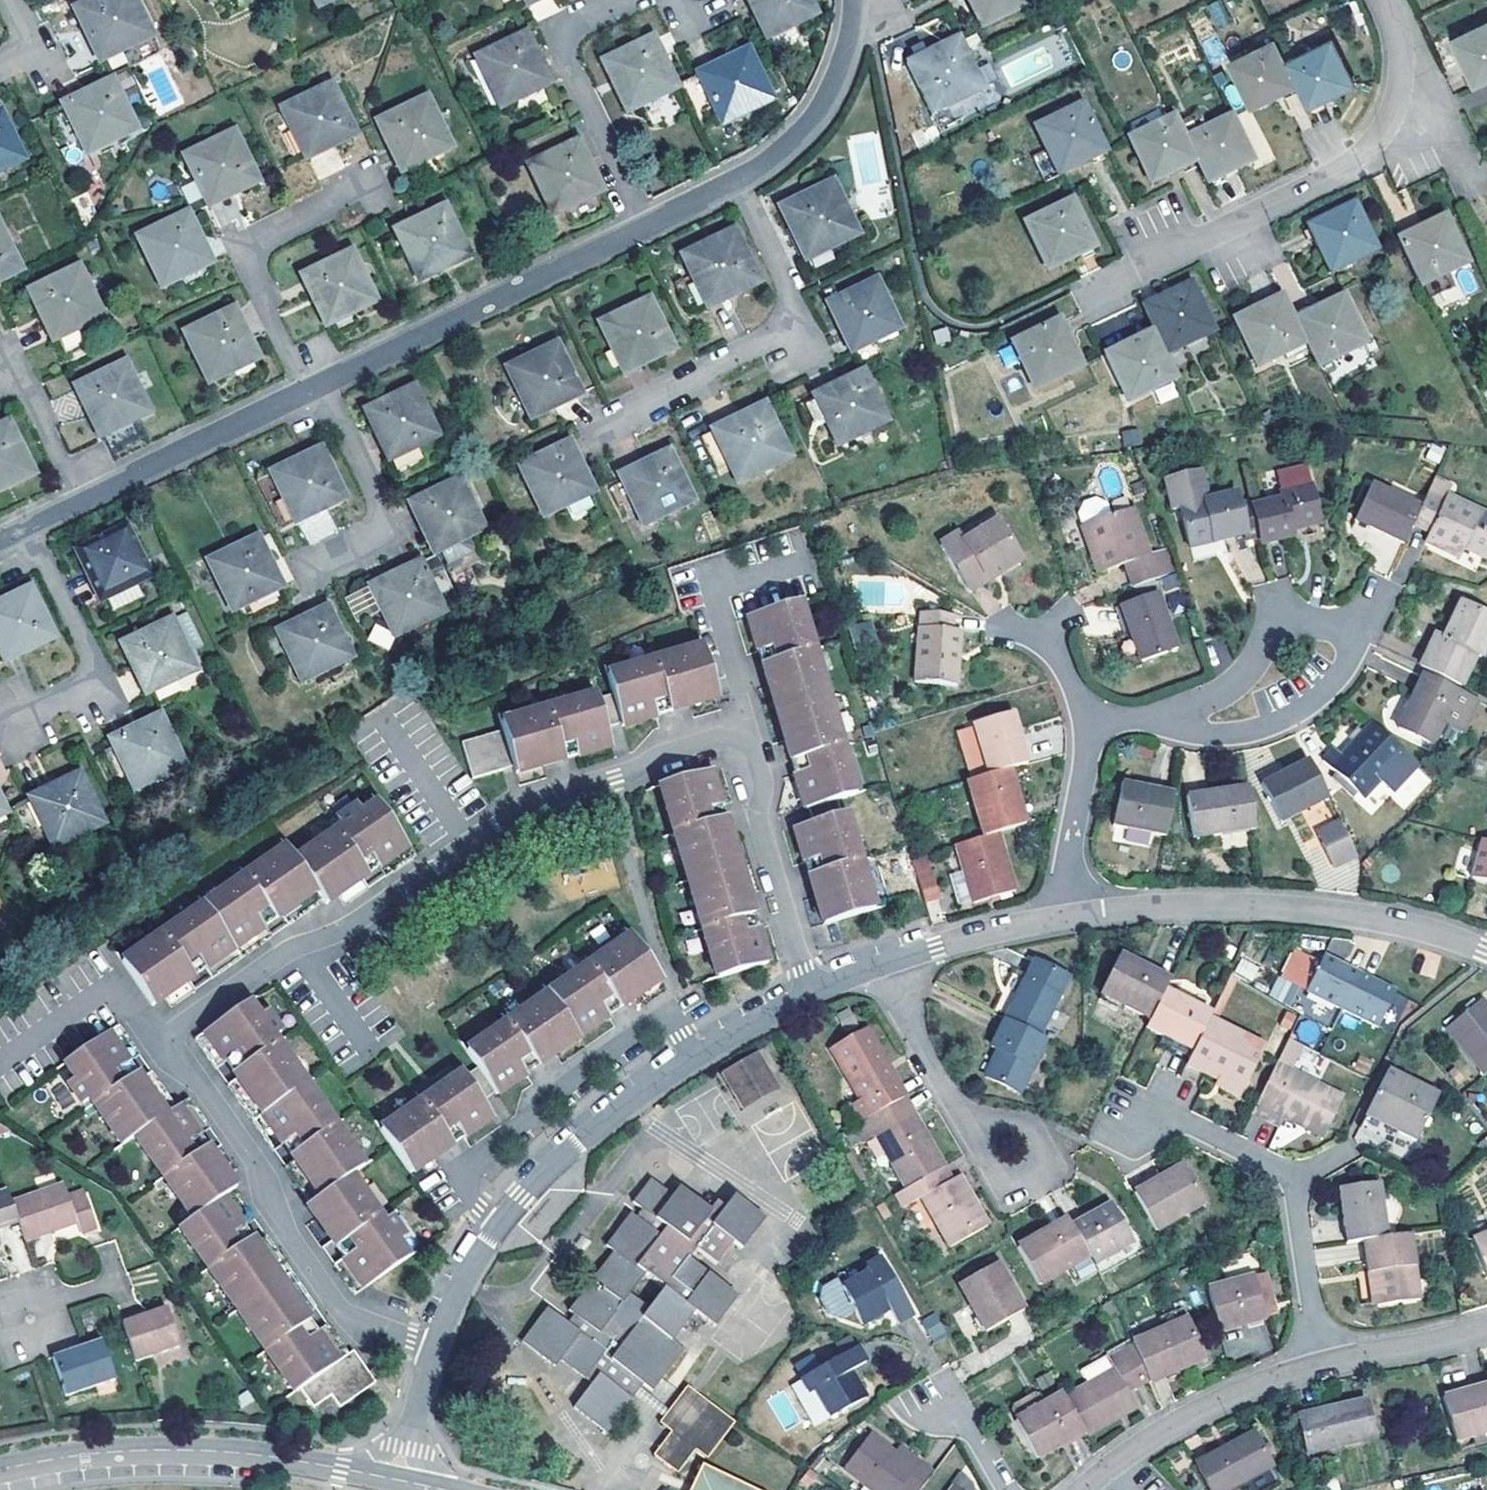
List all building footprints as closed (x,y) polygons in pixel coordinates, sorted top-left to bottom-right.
[(75,11),(87,33),(101,60),(151,35),(133,0),(96,0),(75,11)] [(535,19),(554,12),(549,0),(543,0),(529,6),(535,19)] [(768,36),(815,14),(808,0),(751,0),(768,36)] [(1023,0),(967,0),(981,29),(1027,6),(1023,0)] [(1229,23),(1220,0),(1218,0),(1205,5),(1215,29),(1229,23)] [(1474,85),(1486,79),(1486,24),(1453,41),(1474,85)] [(526,36),(478,59),(501,107),(549,84),(537,58),(526,36)] [(1209,66),(1225,62),(1218,36),(1202,40),(1209,66)] [(958,38),(907,62),(932,114),(983,90),(958,38)] [(661,58),(652,39),(604,62),(628,109),(676,87),(661,58)] [(1286,62),(1298,86),(1299,86),(1310,108),(1329,98),(1354,86),(1331,39),(1286,62)] [(1279,95),(1298,86),(1286,62),(1284,63),(1274,41),(1229,63),(1251,108),(1279,95)] [(718,66),(700,75),(723,122),(771,99),(748,52),(718,66)] [(87,94),(65,105),(88,152),(137,129),(112,82),(87,94)] [(330,86),(282,110),(306,158),(330,146),(354,134),(330,86)] [(425,99),(379,123),(390,146),(402,170),(449,147),(425,99)] [(1081,104),(1033,127),(1057,176),(1106,152),(1081,104)] [(1236,117),(1254,146),(1265,139),(1247,110),(1236,117)] [(1184,138),(1206,128),(1199,113),(1177,123),(1184,138)] [(24,162),(0,114),(0,173),(24,162)] [(1177,123),(1173,116),(1127,138),(1150,184),(1196,162),(1184,138),(1177,123)] [(1206,128),(1184,138),(1196,162),(1207,183),(1253,161),(1231,116),(1206,128)] [(233,134),(186,157),(209,205),(231,194),(257,181),(233,134)] [(576,143),(529,166),(553,215),(602,192),(587,164),(576,143)] [(832,184),(780,209),(792,233),(813,275),(837,263),(830,248),(856,234),(832,184)] [(1072,199),(1023,223),(1047,271),(1074,258),(1096,248),(1072,199)] [(1354,202),(1307,225),(1331,273),(1378,250),(1354,202)] [(411,225),(397,232),(420,279),(467,257),(444,208),(411,225)] [(186,215),(138,239),(162,287),(210,263),(199,241),(186,215)] [(1420,227),(1396,239),(1420,287),(1469,263),(1445,215),(1420,227)] [(19,270),(0,231),(0,280),(19,270)] [(734,233),(682,257),(706,306),(758,282),(734,233)] [(350,255),(304,277),(314,299),(327,325),(374,302),(350,255)] [(1286,260),(1272,267),(1289,301),(1303,294),(1286,260)] [(1446,277),(1450,287),(1433,294),(1438,308),(1480,291),(1470,267),(1446,277)] [(77,269),(31,291),(43,316),(54,340),(57,338),(66,356),(90,345),(81,326),(101,316),(77,269)] [(877,281),(828,305),(839,328),(850,352),(899,328),(877,281)] [(1153,331),(1165,357),(1214,332),(1190,283),(1142,307),(1153,331)] [(1293,319),(1306,344),(1318,368),(1367,344),(1342,295),(1318,307),(1293,319)] [(1257,368),(1306,344),(1293,319),(1281,296),(1257,308),(1233,319),(1257,368)] [(648,303),(601,325),(625,371),(646,361),(671,349),(648,303)] [(234,310),(185,334),(209,381),(257,358),(246,334),(234,310)] [(1059,320),(1011,343),(1035,392),(1083,368),(1059,320)] [(1165,357),(1153,331),(1131,341),(1105,354),(1129,403),(1176,380),(1165,357)] [(555,346),(509,369),(532,416),(555,405),(578,394),(555,346)] [(125,364),(77,387),(88,410),(101,435),(105,433),(112,446),(138,433),(132,420),(148,412),(125,364)] [(837,386),(815,396),(838,444),(885,422),(862,374),(837,386)] [(413,391),(366,413),(377,435),(388,457),(435,436),(413,391)] [(737,419),(700,437),(716,472),(728,466),(736,482),(788,457),(763,406),(737,419)] [(32,472),(8,424),(0,428),(0,488),(32,472)] [(568,445),(522,467),(545,513),(591,491),(577,464),(568,445)] [(398,469),(421,459),(417,449),(393,459),(398,469)] [(319,451),(272,474),(294,521),(318,510),(342,498),(319,451)] [(644,465),(619,477),(642,525),(692,501),(668,454),(644,465)] [(1281,494),(1310,487),(1305,470),(1277,477),(1281,494)] [(1182,509),(1212,502),(1205,472),(1168,481),(1175,511),(1182,509)] [(1414,522),(1430,529),(1424,540),(1461,556),(1466,546),(1486,555),(1486,513),(1447,495),(1452,485),(1435,477),(1420,509),(1414,522)] [(458,481),(411,504),(423,528),(435,552),(444,569),(451,567),(453,565),(454,560),(465,554),(468,548),(463,537),(481,528),(458,481)] [(1414,522),(1420,509),(1371,485),(1355,520),(1404,542),(1414,522)] [(1283,501),(1251,509),(1251,510),(1257,538),(1259,545),(1291,536),(1290,530),(1318,523),(1310,487),(1281,494),(1283,501)] [(1182,509),(1192,547),(1209,543),(1208,538),(1226,533),(1240,529),(1244,541),(1257,538),(1251,510),(1238,513),(1234,496),(1212,502),(1182,509)] [(1126,566),(1134,589),(1177,573),(1168,549),(1150,556),(1133,509),(1111,517),(1107,505),(1096,500),(1084,504),(1079,515),(1083,527),(1082,527),(1099,576),(1126,566)] [(298,524),(310,545),(337,530),(325,509),(298,524)] [(942,544),(971,593),(988,582),(984,575),(996,567),(1001,574),(1021,562),(996,522),(963,542),(958,534),(942,544)] [(125,529),(79,552),(89,572),(103,600),(149,577),(125,529)] [(1209,543),(1192,547),(1195,562),(1231,552),(1226,533),(1208,538),(1209,543)] [(257,540),(210,563),(234,610),(280,587),(267,562),(257,540)] [(394,577),(355,596),(362,609),(359,611),(364,623),(385,613),(395,633),(441,610),(420,564),(394,577)] [(984,575),(988,582),(1001,574),(996,567),(984,575)] [(0,604),(0,643),(7,658),(28,648),(53,635),(30,589),(0,604)] [(1175,651),(1155,595),(1121,608),(1141,662),(1175,651)] [(355,596),(345,601),(357,627),(364,623),(359,611),(362,609),(355,596)] [(809,808),(837,799),(857,793),(800,602),(750,617),(766,670),(792,757),(808,808),(809,808)] [(1458,685),(1474,653),(1479,656),(1486,640),(1486,617),(1460,604),(1443,639),(1436,635),(1420,667),(1458,685)] [(304,621),(279,633),(301,680),(348,656),(326,610),(304,621)] [(954,630),(955,616),(919,612),(914,683),(958,686),(961,630),(954,630)] [(137,669),(148,692),(194,669),(170,622),(124,645),(137,669)] [(614,695),(623,725),(623,727),(675,711),(720,698),(704,647),(608,676),(614,695)] [(1429,681),(1422,678),(1412,699),(1419,702),(1429,681)] [(1419,702),(1412,699),(1398,728),(1433,744),(1442,722),(1465,732),(1477,703),(1429,681),(1419,702)] [(623,725),(614,695),(597,700),(607,730),(623,725)] [(607,730),(597,700),(596,696),(501,725),(503,733),(514,768),(516,776),(566,761),(612,747),(607,730)] [(1010,769),(1029,763),(1012,712),(974,725),(990,774),(1010,769)] [(134,730),(112,741),(135,788),(184,764),(160,718),(134,730)] [(1404,754),(1371,724),(1363,732),(1354,741),(1342,754),(1336,748),(1324,761),(1337,773),(1348,783),(1359,793),(1363,797),(1380,779),(1404,754)] [(1354,741),(1363,732),(1357,726),(1348,735),(1354,741)] [(474,781),(514,768),(503,733),(463,745),(474,781)] [(1404,754),(1380,779),(1393,791),(1417,766),(1404,754)] [(1327,798),(1309,761),(1262,785),(1280,821),(1327,798)] [(990,774),(969,781),(986,835),(998,831),(1026,823),(1010,769),(990,774)] [(725,823),(710,771),(661,786),(717,979),(767,964),(752,912),(725,823)] [(1333,777),(1344,787),(1348,783),(1337,773),(1333,777)] [(51,788),(32,798),(56,844),(103,821),(79,775),(51,788)] [(1359,793),(1348,783),(1344,787),(1355,797),(1359,793)] [(1165,835),(1174,795),(1122,785),(1115,825),(1165,835)] [(1254,829),(1248,787),(1189,796),(1194,837),(1254,829)] [(842,814),(837,799),(809,808),(813,823),(842,814)] [(214,978),(274,938),(267,928),(276,922),(284,916),(290,926),(328,901),(329,903),(375,873),(383,868),(390,877),(421,856),(384,802),(370,813),(366,806),(344,821),(348,829),(301,861),(292,847),(125,961),(154,1004),(199,974),(207,968),(214,978)] [(842,814),(813,823),(794,828),(806,866),(824,925),(875,910),(845,813),(842,814)] [(1333,867),(1355,856),(1340,825),(1317,836),(1333,867)] [(986,835),(958,843),(966,868),(975,898),(976,901),(1016,889),(998,831),(986,835)] [(1482,840),(1472,878),(1486,883),(1486,842),(1482,840)] [(941,896),(927,852),(913,856),(926,901),(941,896)] [(617,891),(614,855),(560,859),(564,896),(617,891)] [(975,898),(966,868),(955,872),(964,902),(975,898)] [(468,1050),(480,1067),(497,1091),(498,1093),(540,1064),(622,1006),(662,978),(631,934),(468,1050)] [(1330,936),(1326,951),(1350,958),(1355,942),(1330,936)] [(1302,986),(1317,959),(1293,946),(1279,973),(1302,986)] [(1234,972),(1253,980),(1259,966),(1240,957),(1234,972)] [(1305,992),(1341,1010),(1359,974),(1322,957),(1305,992)] [(1098,996),(1116,1004),(1150,1020),(1163,994),(1168,983),(1115,958),(1098,996)] [(1005,1018),(1039,1035),(1068,977),(1033,960),(1005,1018)] [(1341,1010),(1377,1027),(1394,992),(1359,974),(1341,1010)] [(1270,998),(1294,1004),(1299,984),(1274,978),(1270,998)] [(1341,1010),(1305,992),(1299,1006),(1335,1023),(1341,1010)] [(1146,1029),(1193,1053),(1208,1021),(1211,1016),(1163,994),(1150,1020),(1146,1029)] [(1116,1004),(1098,996),(1095,1002),(1113,1011),(1116,1004)] [(1484,1075),(1486,1072),(1486,1009),(1480,1000),(1447,1028),(1484,1075)] [(298,1160),(287,1168),(312,1204),(310,1206),(341,1252),(346,1259),(336,1266),(357,1296),(409,1260),(399,1245),(406,1240),(392,1219),(385,1224),(353,1176),(367,1167),(277,1038),(285,1033),(270,1011),(263,1016),(253,1002),(200,1038),(220,1068),(231,1060),(236,1068),(242,1077),(231,1084),(276,1151),(287,1144),(292,1152),(298,1160)] [(849,1009),(836,1017),(845,1033),(858,1025),(849,1009)] [(1341,1010),(1335,1023),(1370,1040),(1377,1027),(1341,1010)] [(1039,1035),(1005,1018),(990,1049),(995,1052),(984,1075),(1019,1093),(1046,1039),(1039,1035)] [(1295,1037),(1314,1046),(1322,1027),(1303,1019),(1295,1037)] [(1262,1046),(1208,1021),(1193,1053),(1186,1067),(1218,1081),(1221,1076),(1243,1086),(1262,1046)] [(301,1389),(349,1356),(328,1325),(318,1333),(313,1324),(307,1315),(317,1309),(294,1274),(269,1236),(258,1244),(252,1233),(247,1226),(257,1219),(238,1189),(239,1188),(230,1175),(206,1141),(203,1136),(213,1128),(193,1098),(179,1108),(154,1072),(144,1079),(139,1070),(133,1061),(142,1055),(121,1025),(67,1062),(77,1076),(71,1081),(85,1103),(93,1098),(124,1145),(139,1135),(197,1219),(182,1228),(295,1393),(301,1389)] [(899,1101),(907,1096),(867,1028),(830,1050),(869,1119),(899,1101)] [(1287,1038),(1252,1110),(1280,1123),(1285,1113),(1309,1124),(1308,1127),(1323,1134),(1340,1098),(1287,1072),(1300,1045),(1287,1038)] [(778,1089),(756,1053),(721,1075),(743,1111),(778,1089)] [(480,1067),(467,1076),(484,1100),(497,1091),(480,1067)] [(1438,1096),(1386,1071),(1364,1114),(1417,1139),(1438,1096)] [(495,1116),(484,1100),(467,1076),(464,1073),(382,1130),(413,1174),(451,1148),(495,1116)] [(863,1143),(876,1136),(907,1190),(944,1168),(914,1114),(908,1117),(899,1101),(869,1119),(854,1129),(863,1143)] [(1183,1165),(1134,1194),(1155,1231),(1205,1202),(1183,1165)] [(907,1190),(897,1196),(904,1208),(922,1198),(951,1248),(987,1226),(959,1176),(951,1180),(944,1168),(907,1190)] [(607,1247),(614,1252),(568,1311),(575,1315),(568,1324),(546,1308),(522,1341),(555,1366),(560,1360),(592,1383),(573,1408),(605,1433),(641,1384),(651,1391),(662,1376),(683,1349),(672,1341),(694,1312),(714,1327),(737,1297),(689,1261),(696,1251),(718,1267),(735,1245),(744,1251),(767,1221),(737,1197),(727,1210),(719,1204),(712,1212),(681,1189),(675,1198),(652,1181),(635,1204),(643,1211),(635,1220),(630,1216),(607,1247)] [(1364,1240),(1386,1237),(1377,1182),(1340,1187),(1348,1243),(1364,1240)] [(65,1185),(13,1203),(18,1217),(26,1240),(78,1222),(81,1232),(98,1226),(85,1190),(69,1196),(65,1185)] [(18,1217),(13,1203),(9,1192),(0,1196),(0,1223),(18,1217)] [(1073,1228),(1089,1255),(1101,1276),(1139,1253),(1113,1205),(1073,1228)] [(1038,1285),(1089,1255),(1073,1228),(1069,1220),(1017,1249),(1038,1285)] [(1386,1237),(1364,1240),(1370,1273),(1374,1273),(1379,1305),(1419,1298),(1408,1233),(1386,1237)] [(1473,1240),(1486,1272),(1486,1233),(1473,1240)] [(867,1268),(870,1273),(842,1289),(821,1301),(829,1316),(842,1319),(855,1311),(863,1324),(891,1308),(900,1324),(914,1315),(881,1258),(867,1268)] [(1023,1310),(996,1264),(960,1284),(986,1331),(1023,1310)] [(1264,1274),(1254,1277),(1265,1317),(1275,1314),(1264,1274)] [(1254,1277),(1206,1290),(1218,1330),(1265,1317),(1254,1277)] [(1111,1301),(1101,1307),(1107,1318),(1118,1312),(1111,1301)] [(167,1309),(124,1324),(136,1362),(181,1346),(167,1309)] [(936,1312),(920,1320),(931,1340),(946,1332),(936,1312)] [(1147,1378),(1148,1382),(1204,1357),(1188,1319),(1132,1344),(1133,1346),(1147,1378)] [(115,1379),(101,1342),(54,1359),(67,1396),(115,1379)] [(868,1398),(852,1370),(866,1361),(858,1346),(801,1380),(810,1394),(815,1391),(832,1419),(868,1398)] [(1115,1369),(1088,1384),(1064,1398),(1084,1431),(1086,1435),(1136,1406),(1127,1390),(1147,1378),(1133,1346),(1109,1359),(1115,1369)] [(349,1356),(301,1389),(314,1408),(318,1406),(329,1398),(332,1396),(340,1407),(377,1384),(356,1351),(349,1356)] [(1115,1369),(1109,1359),(1108,1357),(1081,1371),(1088,1384),(1115,1369)] [(1042,1389),(1053,1383),(1048,1374),(1037,1381),(1042,1389)] [(1442,1397),(1455,1441),(1486,1431),(1486,1384),(1442,1397)] [(736,1425),(688,1388),(660,1425),(672,1434),(655,1457),(679,1476),(697,1452),(708,1461),(736,1425)] [(1012,1410),(1017,1420),(1046,1404),(1041,1394),(1035,1392),(1013,1405),(1012,1410)] [(1064,1398),(1062,1394),(1046,1404),(1017,1420),(1016,1421),(1037,1458),(1084,1431),(1064,1398)] [(1363,1400),(1299,1415),(1308,1453),(1372,1437),(1363,1400)] [(1197,1463),(1210,1489),(1226,1489),(1270,1466),(1253,1433),(1197,1463)] [(920,1462),(916,1468),(882,1443),(870,1434),(844,1468),(873,1489),(900,1489),(903,1486),(908,1489),(919,1489),(932,1471),(920,1462)] [(916,1468),(920,1462),(886,1438),(882,1443),(916,1468)] [(692,1489),(753,1489),(703,1466),(692,1489)]
